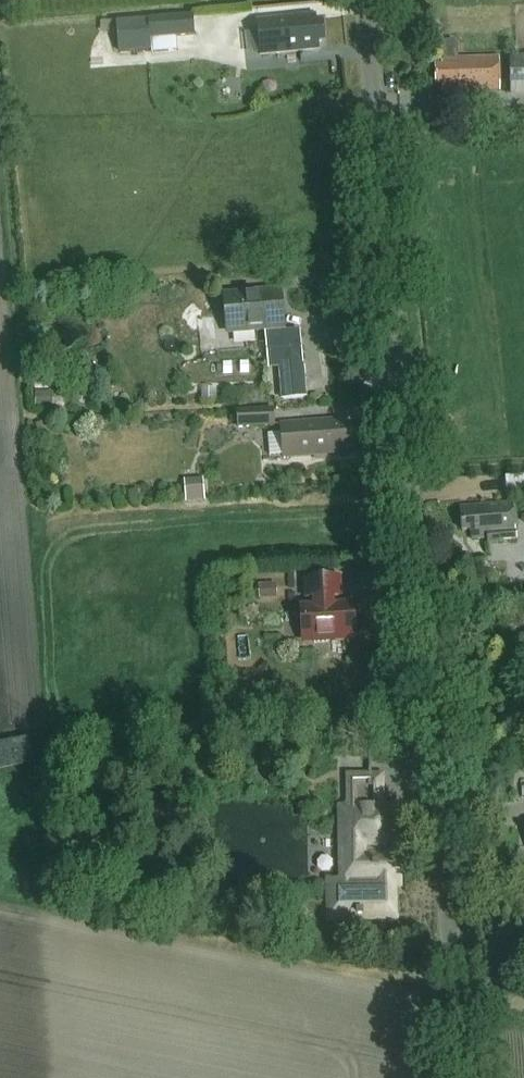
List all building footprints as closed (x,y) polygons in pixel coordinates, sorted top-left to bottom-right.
[(257,20),(261,54),(317,48),(317,42),(323,41),(321,20),(315,21),(314,14),(257,20)] [(195,35),(194,15),(117,21),(119,52),(151,50),(151,39),(195,35)] [(501,57),(459,58),(458,46),(454,42),(447,42),(442,46),(443,63),(432,64),(432,83),(445,83),(445,89),(502,88),(501,57)] [(510,56),(511,95),(523,95),(523,56),(510,56)] [(229,332),(278,327),(275,292),(226,296),(229,332)] [(283,401),(307,398),(301,330),(266,334),(269,369),(280,368),(283,401)] [(36,394),(36,406),(49,406),(49,394),(36,394)] [(274,409),(237,411),(238,429),(275,427),(274,409)] [(347,445),(353,444),(352,424),(346,425),(345,417),(283,421),(285,455),(348,451),(347,445)] [(204,479),(186,480),(187,497),(205,496),(204,479)] [(515,504),(460,507),(462,531),(471,530),(472,541),(488,540),(488,545),(501,544),(501,541),(517,540),(515,504)] [(314,597),(314,603),(300,604),(302,636),(313,636),(313,640),(326,639),(326,635),(353,634),(352,602),(331,603),(331,596),(338,596),(337,576),(307,578),(308,597),(314,597)] [(278,598),(277,584),(258,585),(259,599),(278,598)] [(0,741),(0,768),(34,762),(28,735),(0,741)] [(394,806),(382,806),(382,776),(349,776),(349,807),(341,807),(342,852),(350,852),(351,886),(330,887),(330,919),(396,918),(395,886),(402,886),(401,849),(384,850),(383,833),(394,833),(394,806)]
